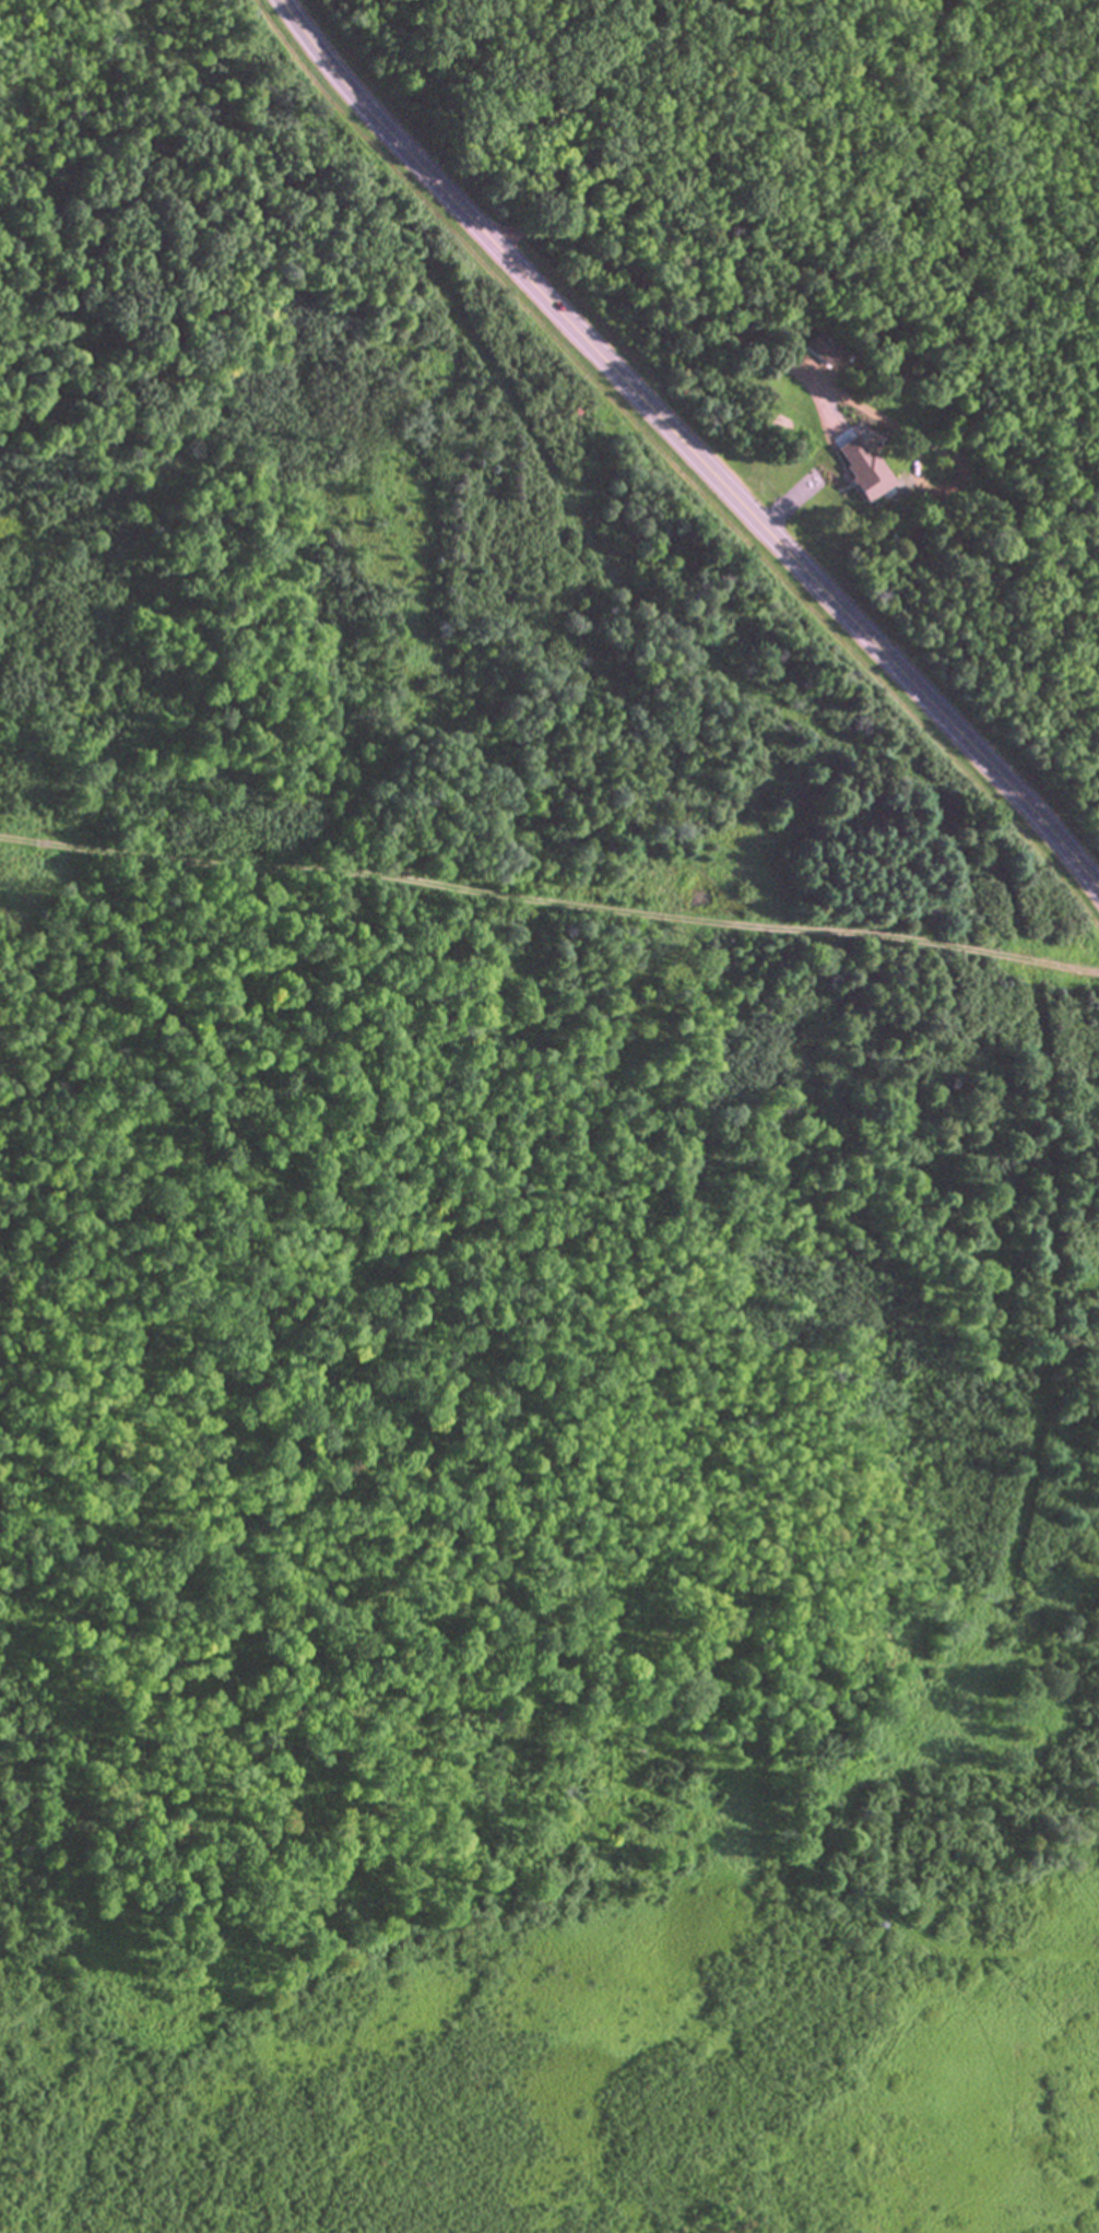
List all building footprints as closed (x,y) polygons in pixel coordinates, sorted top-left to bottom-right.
[(842,352),(823,335),(808,351),(827,368),(842,352)] [(895,501),(883,482),(896,473),(880,449),(862,461),(847,439),(829,452),(873,516),(895,501)]
